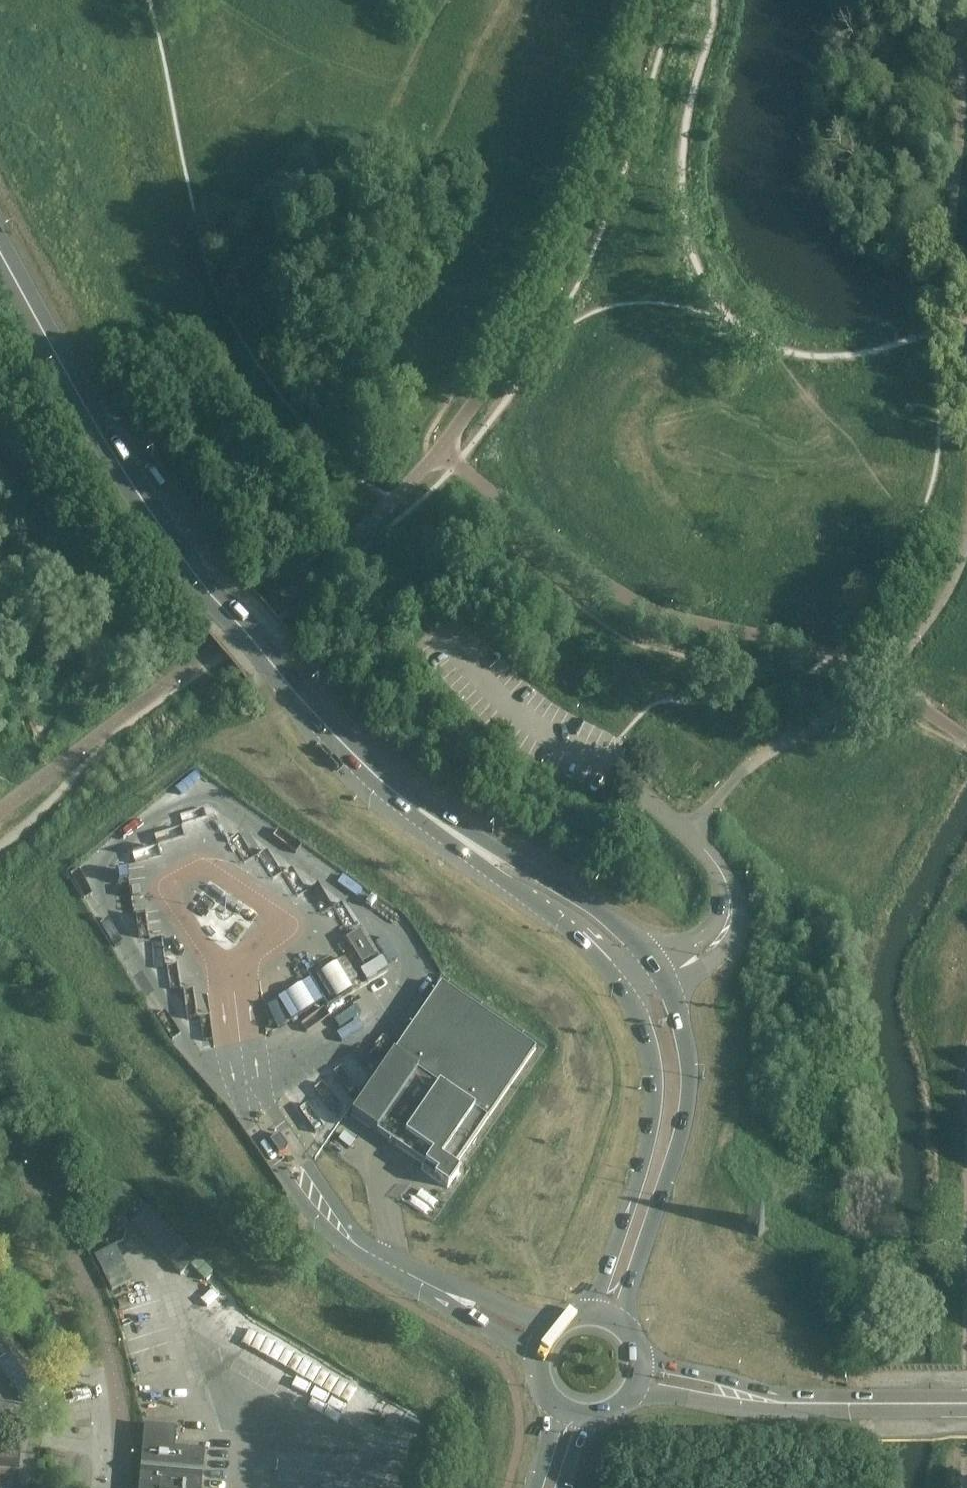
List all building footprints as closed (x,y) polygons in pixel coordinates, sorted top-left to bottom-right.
[(375,959),(359,933),(346,941),(361,967),(375,959)] [(356,982),(344,961),(335,967),(348,987),(356,982)] [(388,972),(382,962),(361,975),(367,985),(388,972)] [(281,998),(294,1018),(323,999),(310,980),(281,998)] [(445,1184),(529,1057),(433,994),(348,1124),(425,1174),(419,1183),(435,1193),(433,1197),(441,1202),(450,1188),(445,1184)] [(289,1147),(281,1136),(271,1143),(279,1154),(282,1154),(289,1147)] [(147,1231),(162,1217),(149,1204),(135,1219),(147,1231)] [(110,1287),(132,1280),(120,1244),(98,1252),(110,1287)] [(36,1360),(32,1363),(3,1324),(0,1326),(0,1367),(9,1379),(12,1378),(18,1386),(15,1388),(25,1401),(52,1382),(36,1360)] [(205,1451),(175,1448),(176,1428),(145,1426),(146,1425),(144,1425),(139,1487),(202,1487),(205,1451)] [(19,1462),(0,1461),(0,1487),(17,1487),(19,1462)]
